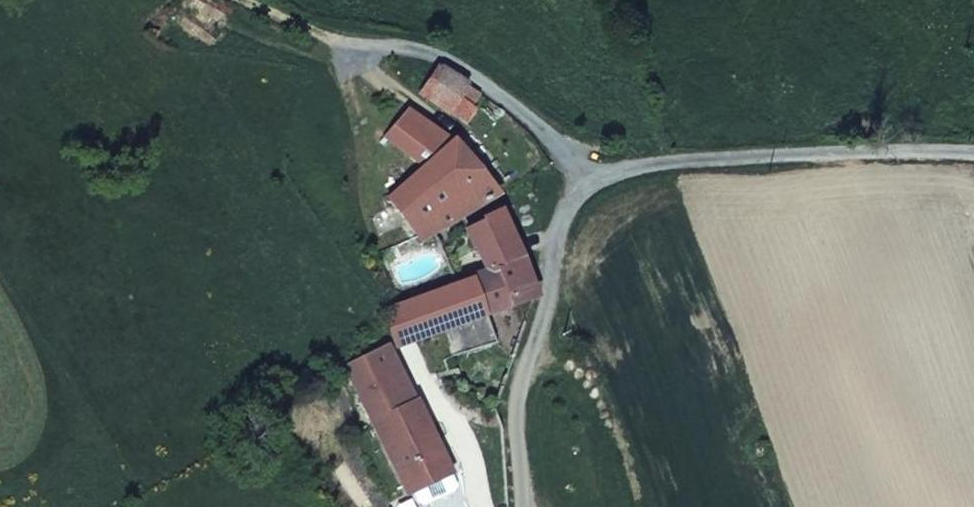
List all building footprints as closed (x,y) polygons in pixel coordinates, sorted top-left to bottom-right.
[(479,112),(486,103),(446,72),(430,93),(477,128),(486,117),(479,112)] [(396,131),(427,161),(458,137),(458,131),(419,107),(396,131)] [(420,235),(447,220),(488,200),(493,198),(458,137),(427,161),(388,193),(420,235)] [(469,249),(478,274),(493,307),(530,296),(529,272),(496,214),(448,234),(453,255),(469,249)] [(453,255),(437,260),(446,284),(462,279),(453,255)] [(397,309),(404,335),(407,347),(422,341),(482,319),(490,342),(519,332),(530,296),(493,307),(478,274),(462,279),(446,284),(408,297),(397,309)] [(460,478),(407,347),(369,362),(364,364),(420,494),(460,478)]
